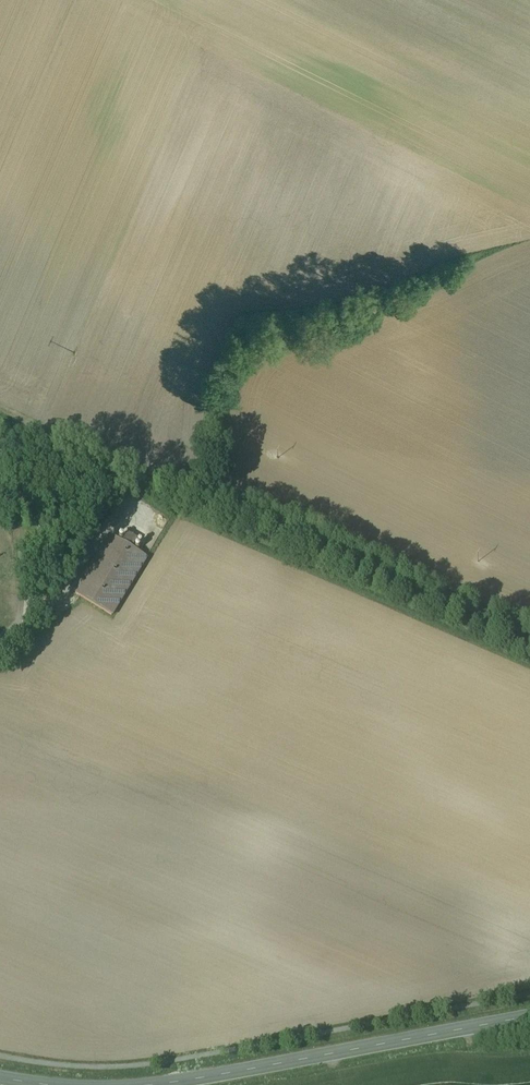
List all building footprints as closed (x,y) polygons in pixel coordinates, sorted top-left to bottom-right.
[(111,536),(75,594),(112,616),(147,558),(133,549),(138,541),(130,536),(125,544),(111,536)]
